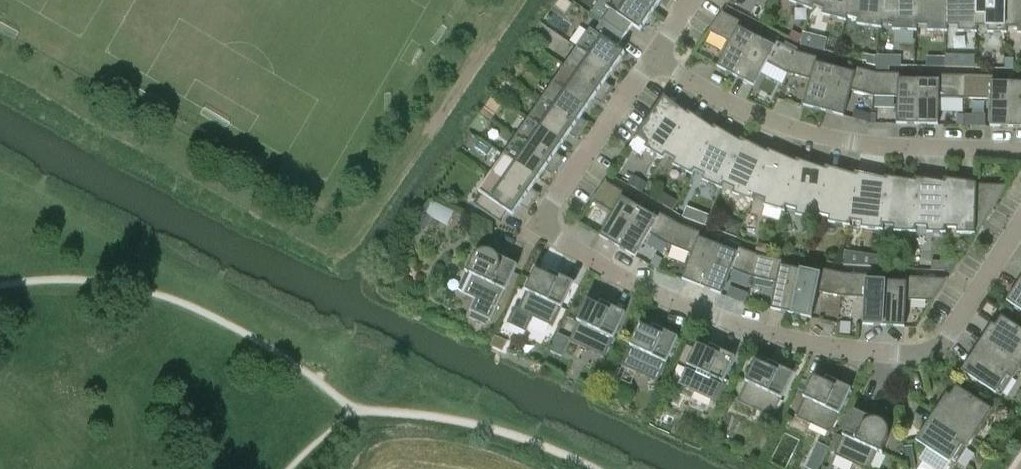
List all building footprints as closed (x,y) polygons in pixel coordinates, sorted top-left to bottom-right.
[(653,13),(635,0),(612,0),(607,8),(611,11),(603,22),(625,38),(633,26),(640,31),(653,13)] [(673,1),(673,0),(635,0),(653,13),(661,2),(668,7),(667,9),(668,9),(673,1)] [(790,2),(812,10),(814,7),(813,6),(815,0),(791,0),(790,2)] [(813,6),(814,7),(825,11),(823,15),(846,21),(847,17),(846,17),(851,0),(815,0),(813,6)] [(846,17),(847,17),(858,21),(858,25),(881,28),(882,24),(881,24),(884,0),(851,0),(846,17)] [(881,24),(882,24),(893,26),(893,30),(917,31),(917,27),(916,27),(916,0),(884,0),(881,24)] [(916,27),(917,27),(929,27),(928,31),(947,32),(947,27),(946,27),(946,0),(916,0),(916,27)] [(946,27),(947,27),(959,28),(959,32),(977,33),(977,28),(976,28),(977,0),(946,0),(946,27)] [(976,28),(977,28),(989,28),(989,33),(1007,33),(1007,29),(1006,29),(1006,0),(977,0),(976,28)] [(1006,29),(1007,29),(1018,29),(1018,34),(1020,34),(1020,0),(1006,0),(1006,29)] [(723,11),(708,33),(709,33),(710,32),(731,43),(718,67),(736,77),(757,38),(749,34),(752,28),(723,13),(724,12),(723,11)] [(603,22),(590,13),(587,18),(600,27),(603,22)] [(617,49),(625,38),(603,22),(596,34),(591,31),(578,49),(612,73),(625,54),(617,49)] [(757,38),(736,77),(754,86),(767,62),(788,74),(797,52),(767,36),(764,42),(757,38)] [(604,84),(612,73),(578,49),(566,67),(608,96),(614,88),(612,87),(612,89),(604,84)] [(797,52),(788,74),(811,80),(804,106),(824,111),(835,69),(827,66),(828,60),(797,52)] [(954,67),(955,55),(945,54),(945,66),(954,67)] [(862,61),(867,62),(866,64),(876,66),(876,56),(863,55),(862,61)] [(877,71),(889,71),(889,56),(877,56),(877,71)] [(835,69),(824,111),(844,117),(851,90),(874,97),(877,73),(845,65),(844,71),(835,69)] [(602,105),(608,96),(566,67),(554,85),(587,108),(595,97),(602,102),(601,104),(602,105)] [(877,73),(874,97),(898,97),(897,124),(918,125),(919,81),(910,80),(910,74),(877,73)] [(919,81),(918,125),(938,125),(938,98),(965,99),(966,76),(928,75),(927,81),(919,81)] [(966,76),(965,99),(992,100),(991,127),(1011,127),(1012,83),(1004,83),(1004,77),(966,76)] [(1011,127),(1020,128),(1020,82),(1020,83),(1012,83),(1011,127)] [(580,119),(587,108),(554,85),(542,103),(583,132),(589,123),(588,122),(587,124),(580,119)] [(688,116),(687,115),(673,107),(674,105),(665,98),(665,97),(664,96),(634,140),(635,141),(637,137),(648,144),(645,148),(664,159),(666,156),(665,155),(688,116)] [(577,140),(583,132),(542,103),(529,120),(563,144),(570,133),(577,138),(576,140),(577,140)] [(714,130),(713,130),(698,122),(699,120),(689,113),(687,115),(688,116),(665,155),(666,156),(676,162),(674,166),(693,175),(694,172),(694,171),(714,130)] [(863,113),(861,121),(868,124),(871,115),(863,113)] [(974,127),(975,115),(965,114),(965,126),(974,127)] [(555,155),(563,144),(529,120),(517,138),(559,167),(565,159),(564,158),(562,160),(555,155)] [(741,143),(740,143),(725,136),(726,134),(715,128),(713,130),(714,130),(694,171),(694,172),(705,177),(703,181),(723,189),(724,186),(723,185),(741,143)] [(553,176),(559,167),(517,138),(505,156),(538,179),(546,168),(553,173),(552,175),(553,176)] [(769,154),(768,154),(752,148),(753,146),(742,140),(740,143),(741,143),(723,185),(724,186),(735,190),(734,194),(753,202),(755,198),(754,197),(769,154)] [(797,164),(797,163),(780,159),(781,157),(769,152),(768,154),(769,154),(754,197),(755,198),(766,202),(764,206),(785,212),(786,208),(785,208),(797,164)] [(531,190),(538,179),(505,156),(493,174),(534,203),(540,194),(539,194),(538,195),(531,190)] [(827,171),(826,171),(809,167),(809,165),(797,161),(797,163),(797,164),(785,208),(786,208),(797,211),(796,215),(817,220),(818,216),(817,216),(827,171)] [(817,216),(818,216),(830,219),(829,223),(850,226),(851,222),(850,222),(856,177),(839,174),(839,172),(826,168),(826,171),(827,171),(817,216)] [(528,211),(534,203),(493,174),(480,193),(482,194),(474,205),(500,223),(508,212),(513,216),(521,204),(528,209),(527,211),(528,211)] [(886,181),(885,181),(868,179),(869,177),(856,174),(856,177),(850,222),(851,222),(862,224),(862,228),(883,230),(883,226),(882,226),(886,181)] [(645,184),(636,178),(631,186),(640,192),(645,184)] [(916,183),(915,183),(898,182),(898,180),(886,178),(885,181),(886,181),(882,226),(883,226),(895,227),(895,232),(916,232),(916,228),(915,228),(916,183)] [(946,184),(945,183),(928,183),(928,181),(915,179),(915,183),(916,183),(915,228),(916,228),(928,228),(928,233),(946,233),(946,229),(945,229),(946,184)] [(606,180),(591,202),(592,203),(593,201),(614,214),(600,237),(618,247),(640,209),(633,205),(636,199),(607,182),(607,181),(606,180)] [(945,229),(946,229),(958,229),(957,233),(976,234),(975,235),(976,236),(1011,182),(1010,182),(1006,185),(958,184),(958,182),(945,180),(945,183),(946,184),(945,229)] [(665,207),(673,212),(678,203),(670,198),(665,207)] [(455,213),(433,202),(426,215),(448,226),(455,213)] [(670,246),(680,225),(651,208),(648,213),(640,209),(618,247),(635,257),(649,234),(670,246)] [(705,225),(709,215),(701,212),(697,222),(705,225)] [(738,236),(742,225),(730,221),(726,232),(738,236)] [(680,225),(670,246),(693,255),(683,280),(702,287),(718,246),(710,243),(712,237),(680,225)] [(718,246),(702,287),(721,295),(731,269),(754,278),(760,256),(728,243),(726,249),(718,246)] [(763,244),(761,252),(769,254),(771,245),(763,244)] [(844,265),(861,265),(862,251),(844,250),(844,265)] [(462,294),(475,300),(470,311),(492,321),(517,266),(499,257),(497,256),(495,254),(493,253),(491,252),(490,251),(487,251),(484,251),(483,252),(480,252),(478,254),(476,255),(475,257),(468,272),(467,271),(466,273),(470,275),(462,294)] [(760,256),(754,278),(777,283),(771,310),(791,314),(801,271),(792,269),(793,263),(760,256)] [(658,269),(663,260),(657,257),(652,265),(658,269)] [(944,270),(944,262),(932,261),(931,270),(944,270)] [(958,263),(944,262),(944,270),(945,270),(951,274),(958,263)] [(801,271),(791,314),(812,318),(818,292),(841,297),(844,274),(811,266),(809,273),(801,271)] [(533,318),(552,327),(573,283),(555,274),(553,279),(536,271),(519,309),(515,307),(507,324),(527,333),(533,318)] [(844,274),(841,297),(865,298),(864,325),(884,326),(886,282),(878,282),(878,275),(844,274)] [(886,282),(884,326),(904,327),(906,300),(932,302),(931,303),(932,303),(948,279),(947,278),(947,279),(895,276),(895,283),(886,282)] [(1007,302),(1020,310),(1020,281),(1007,302)] [(749,294),(739,290),(736,300),(745,303),(749,294)] [(605,310),(588,302),(571,339),(570,342),(604,358),(625,314),(607,305),(605,310)] [(980,343),(1020,369),(1020,366),(1020,330),(1002,317),(991,333),(989,331),(980,343)] [(850,335),(851,323),(842,323),(841,334),(850,335)] [(657,334),(641,326),(622,366),(657,382),(678,338),(660,330),(657,334)] [(550,352),(562,357),(570,342),(571,339),(558,334),(550,352)] [(496,336),(492,346),(503,351),(507,341),(496,336)] [(1001,397),(1020,369),(980,343),(962,371),(1001,397)] [(679,362),(688,367),(679,386),(714,402),(734,358),(716,349),(714,354),(698,346),(696,349),(687,345),(679,362)] [(773,370),(756,362),(738,402),(773,418),(793,374),(775,366),(773,370)] [(831,386),(814,378),(795,418),(830,434),(851,390),(832,381),(831,386)] [(935,413),(974,438),(993,410),(956,387),(946,402),(943,400),(935,413)] [(834,456),(863,468),(871,468),(878,453),(882,455),(883,453),(882,453),(889,437),(889,434),(888,430),(887,426),(884,423),(882,422),(879,421),(876,420),(873,420),(855,411),(834,456)] [(935,413),(917,441),(927,448),(920,459),(935,468),(945,468),(950,463),(956,467),(974,438),(935,413)] [(811,457),(806,467),(809,468),(819,468),(822,462),(811,457)]
